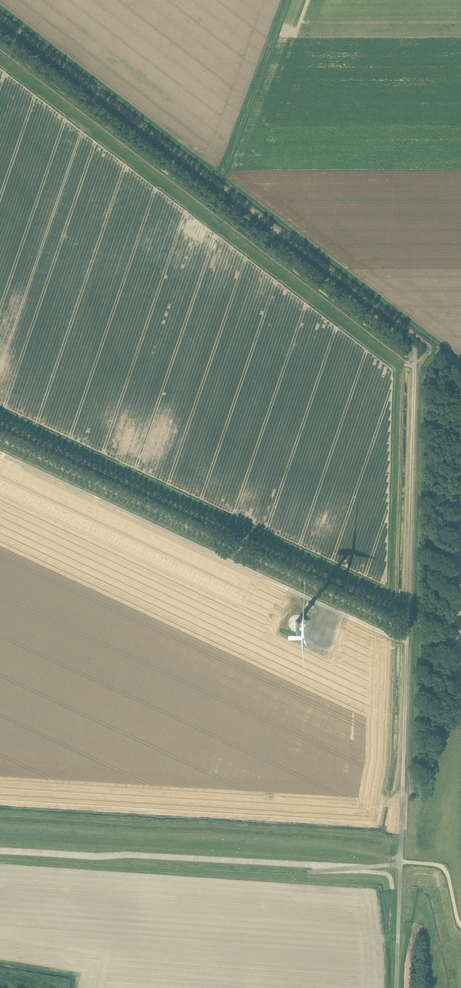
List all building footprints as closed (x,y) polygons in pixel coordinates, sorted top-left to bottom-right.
[(288,622),(288,623),(288,624),(289,625),(289,626),(289,627),(290,628),(291,629),(292,630),(293,630),(293,631),(294,631),(295,631),(296,631),(297,631),(298,631),(299,631),(300,631),(301,630),(302,630),(303,629),(304,628),(304,627),(305,626),(305,625),(305,624),(306,623),(306,622),(305,622),(305,621),(305,620),(304,619),(304,618),(303,617),(302,616),(301,616),(301,615),(300,615),(299,615),(298,614),(297,614),(296,614),(295,615),(294,615),(293,615),(293,616),(292,616),(291,616),(291,617),(290,617),(290,618),(289,619),(289,620),(289,621),(288,622)]
